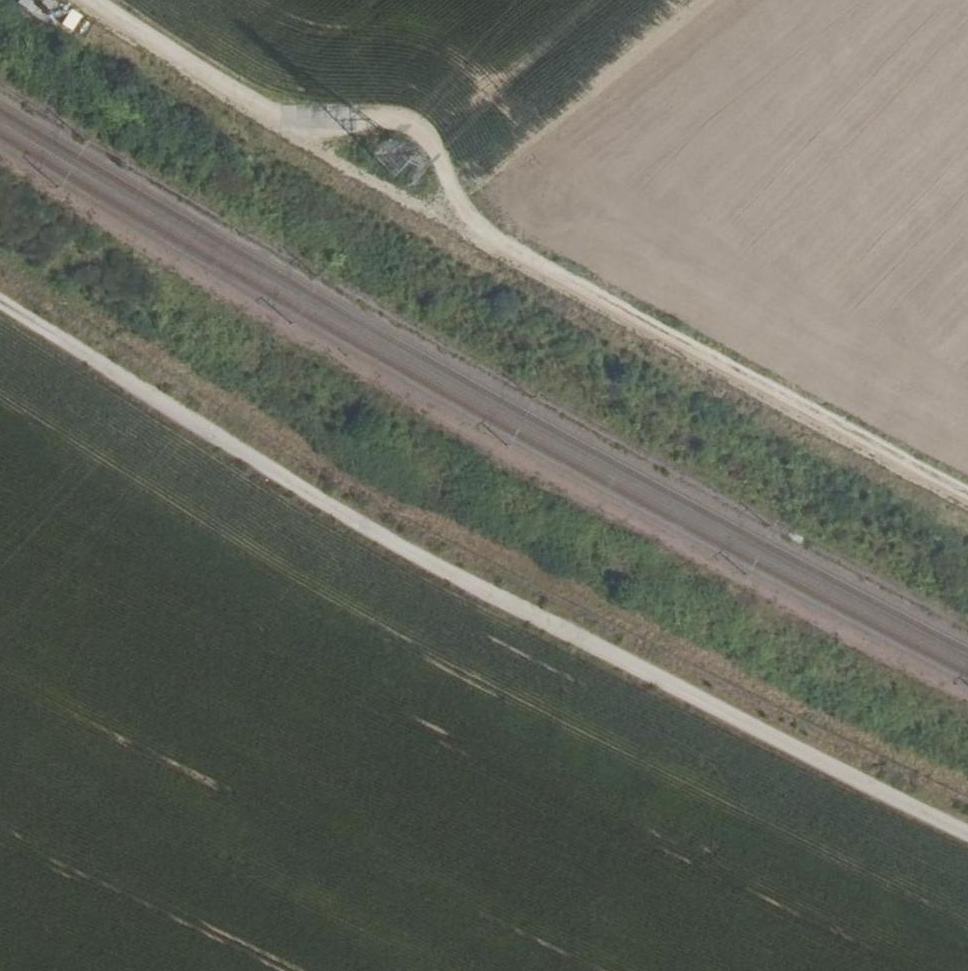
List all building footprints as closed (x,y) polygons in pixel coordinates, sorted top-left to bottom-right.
[(39,0),(20,0),(18,3),(33,12),(39,0)]
